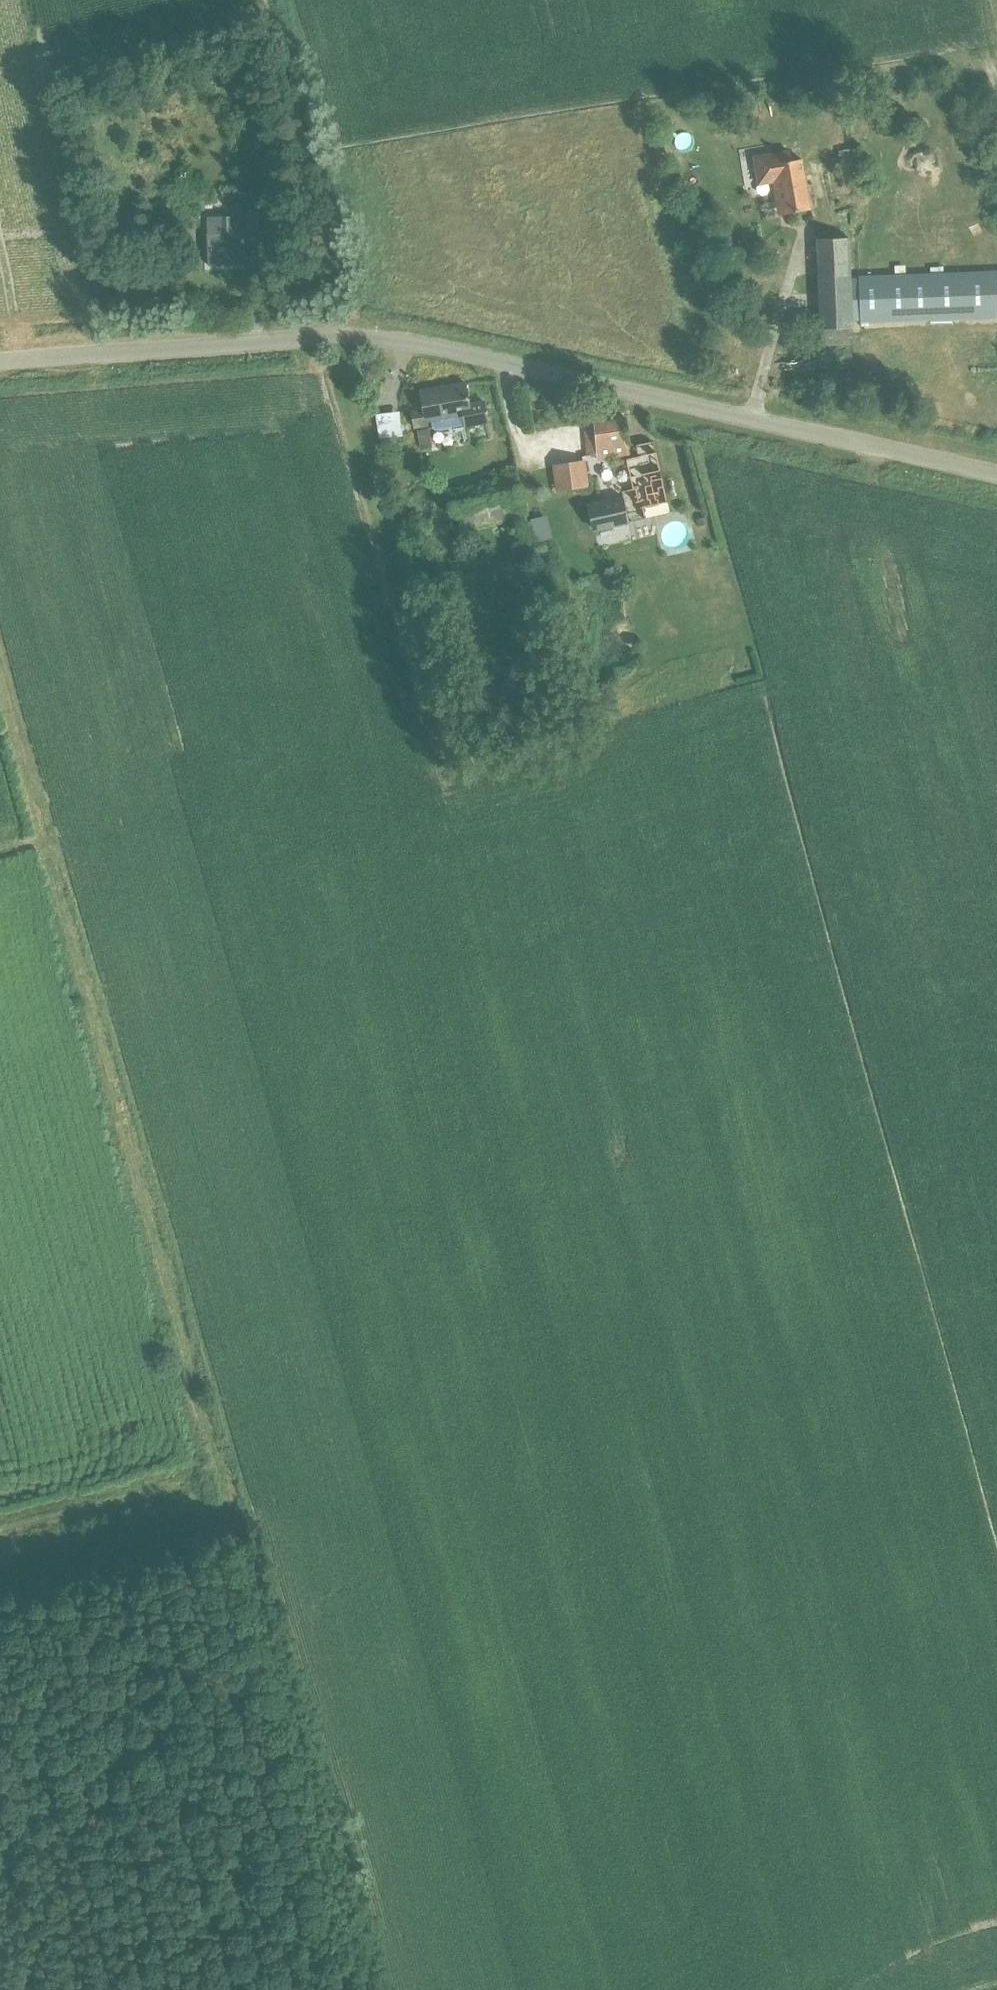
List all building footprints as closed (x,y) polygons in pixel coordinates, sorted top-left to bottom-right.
[(759,177),(777,174),(784,214),(811,209),(802,159),(792,161),(791,153),(756,159),(759,177)] [(244,216),(207,217),(210,265),(246,263),(245,244),(259,243),(257,211),(243,212),(244,216)] [(821,345),(853,344),(852,321),(860,320),(860,321),(996,316),(996,272),(859,277),(859,278),(851,278),(849,237),(817,238),(821,345)] [(463,383),(417,391),(421,411),(409,413),(412,426),(424,424),(424,419),(428,419),(429,427),(433,430),(462,424),(462,426),(485,422),(481,401),(467,404),(463,383)] [(385,431),(406,430),(405,406),(385,406),(385,431)] [(626,419),(584,424),(588,455),(599,454),(599,456),(607,455),(607,458),(618,457),(617,453),(630,451),(626,419)] [(624,498),(589,506),(595,529),(629,522),(671,513),(653,440),(635,444),(637,456),(615,461),(624,498)] [(584,462),(555,466),(558,489),(587,485),(584,462)] [(540,534),(554,531),(550,511),(536,514),(540,534)]
